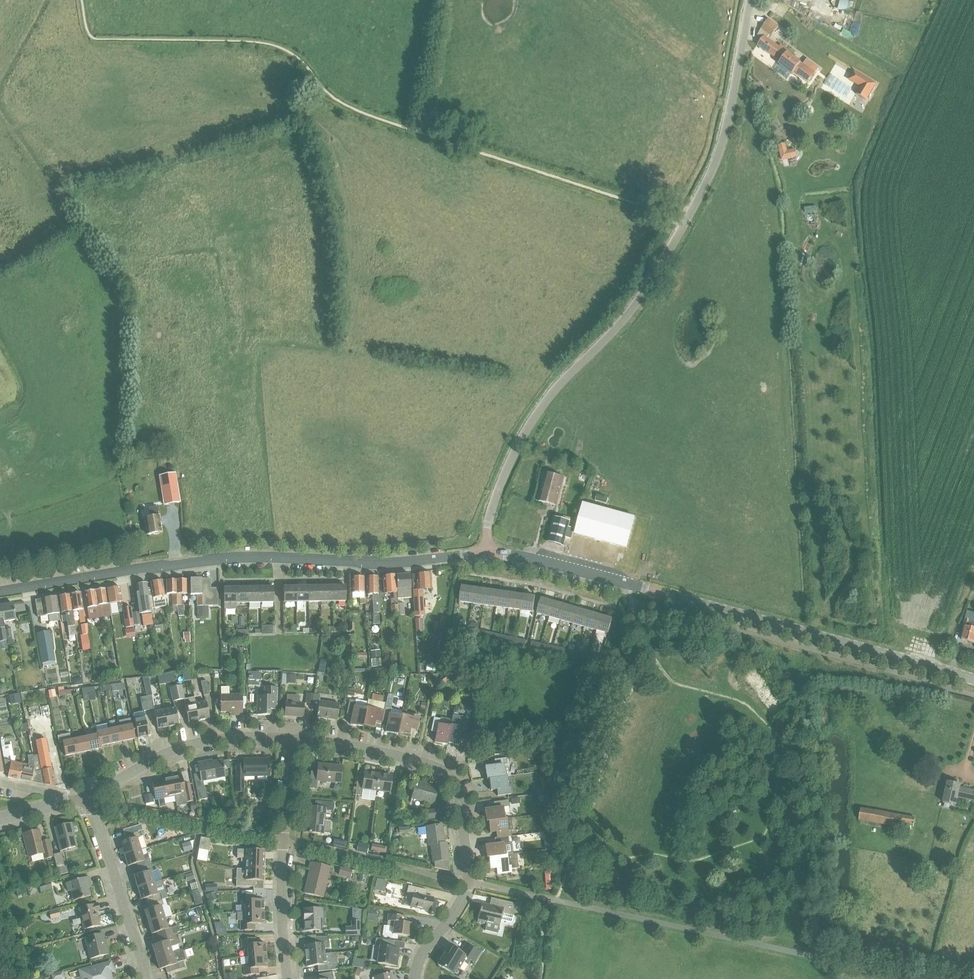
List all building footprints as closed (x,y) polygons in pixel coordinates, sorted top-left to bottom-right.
[(761,29),(757,36),(761,39),(757,45),(780,62),(778,64),(779,65),(775,71),(786,79),(791,73),(792,74),(794,72),(808,82),(818,69),(806,60),(802,65),(786,53),(788,51),(780,45),(779,47),(767,38),(769,35),(771,37),(778,27),(768,19),(761,29)] [(842,36),(855,41),(858,36),(845,30),(842,36)] [(852,70),(847,80),(860,88),(856,95),(865,101),(875,84),(852,70)] [(784,143),(777,144),(781,160),(797,156),(795,150),(786,152),(784,143)] [(159,476),(164,506),(180,503),(175,474),(159,476)] [(545,474),(538,501),(556,506),(563,478),(545,474)] [(635,518),(583,504),(581,511),(575,534),(626,548),(635,518)] [(151,517),(145,518),(147,535),(153,534),(154,534),(154,535),(155,535),(156,535),(157,535),(158,535),(159,534),(160,534),(160,533),(161,533),(157,506),(149,508),(151,517)] [(553,517),(546,542),(563,546),(566,538),(571,539),(574,529),(568,527),(570,522),(553,517)] [(431,590),(430,574),(412,575),(415,616),(424,615),(423,591),(431,590)] [(411,598),(410,575),(396,576),(397,590),(398,599),(411,598)] [(397,590),(396,576),(383,577),(384,594),(393,593),(394,599),(390,599),(391,616),(399,616),(398,604),(398,599),(397,590)] [(364,593),(364,577),(352,578),(352,598),(360,598),(360,600),(360,605),(365,605),(365,600),(364,593)] [(378,577),(367,578),(367,595),(372,595),(373,613),(380,613),(379,595),(378,577)] [(197,595),(197,598),(197,618),(208,617),(208,606),(218,606),(218,589),(210,589),(210,579),(190,580),(191,595),(197,595)] [(177,610),(177,612),(177,613),(178,616),(183,616),(183,605),(181,605),(181,594),(187,594),(186,580),(176,581),(177,606),(177,610)] [(151,587),(147,588),(149,598),(150,606),(150,609),(154,609),(166,607),(162,581),(150,582),(151,587)] [(177,606),(176,581),(166,581),(167,595),(172,594),(172,612),(177,612),(177,610),(177,606)] [(150,606),(149,598),(146,583),(136,585),(137,592),(136,593),(139,614),(141,614),(143,626),(153,625),(150,606)] [(333,587),(333,602),(346,602),(346,586),(333,587)] [(123,606),(122,602),(120,587),(106,590),(109,604),(117,603),(117,607),(123,606)] [(273,587),(260,588),(261,603),(273,603),(273,587)] [(296,603),(296,587),(283,587),(284,603),(296,603)] [(308,587),(296,587),(296,603),(309,603),(308,587)] [(321,587),(308,587),(309,603),(321,602),(321,587)] [(333,602),(333,587),(321,587),(321,602),(333,602)] [(472,604),(474,589),(461,587),(459,602),(472,604)] [(236,598),(236,588),(223,588),(223,598),(223,610),(236,610),(236,604),(236,598)] [(248,604),(248,588),(236,588),(236,598),(236,604),(248,604)] [(261,603),(260,588),(248,588),(248,604),(261,603)] [(486,590),(474,589),(472,604),(484,606),(486,590)] [(98,614),(99,617),(111,615),(109,604),(107,604),(105,590),(95,591),(98,614)] [(498,592),(486,590),(484,606),(496,607),(498,592)] [(85,593),(89,618),(99,617),(98,614),(95,591),(85,593)] [(498,592),(496,607),(508,609),(510,594),(498,592)] [(80,593),(70,595),(72,612),(78,611),(80,623),(85,622),(80,593)] [(523,596),(510,594),(508,609),(520,611),(523,596)] [(72,612),(70,595),(59,597),(61,613),(67,613),(67,614),(65,615),(69,635),(76,634),(72,612)] [(535,597),(523,596),(520,611),(533,612),(535,597)] [(57,597),(50,598),(35,600),(37,617),(48,616),(49,622),(60,620),(57,597)] [(549,617),(553,602),(541,599),(537,613),(549,617)] [(565,606),(553,602),(549,617),(561,620),(565,606)] [(13,604),(1,607),(4,622),(16,620),(13,604)] [(565,606),(561,620),(572,624),(577,609),(565,606)] [(134,627),(130,608),(122,609),(125,629),(134,627)] [(588,612),(577,609),(572,624),(584,627),(588,612)] [(600,616),(588,612),(584,627),(596,630),(600,616)] [(961,640),(973,643),(973,614),(967,612),(964,620),(961,631),(963,631),(961,640)] [(612,619),(600,616),(596,630),(608,634),(612,619)] [(435,627),(434,635),(445,636),(446,624),(439,623),(438,627),(435,627)] [(134,629),(125,630),(126,639),(135,638),(134,629)] [(55,664),(50,632),(37,634),(43,667),(55,664)] [(82,640),(81,641),(83,651),(90,650),(88,635),(82,636),(82,640)] [(393,664),(384,664),(385,668),(385,673),(394,673),(393,664)] [(117,668),(104,670),(106,681),(119,679),(117,668)] [(282,674),(282,683),(295,684),(296,675),(282,674)] [(200,682),(203,696),(209,694),(206,681),(200,682)] [(175,687),(178,701),(184,700),(184,699),(181,686),(175,687)] [(175,687),(170,688),(173,702),(178,701),(175,687)] [(257,715),(269,715),(269,709),(276,710),(277,688),(265,688),(264,697),(257,696),(257,715)] [(23,693),(26,720),(35,719),(33,710),(42,709),(39,691),(23,693)] [(19,694),(9,696),(11,704),(21,703),(19,694)] [(220,696),(220,712),(235,712),(235,716),(242,715),(242,695),(220,696)] [(314,695),(311,711),(318,712),(317,718),(337,721),(340,705),(319,702),(320,696),(314,695)] [(384,707),(382,721),(387,722),(385,732),(397,735),(398,733),(400,717),(389,715),(390,709),(392,704),(393,696),(387,695),(385,703),(384,707)] [(145,697),(148,710),(154,709),(151,696),(145,697)] [(140,698),(142,712),(148,710),(145,697),(140,698)] [(194,697),(184,699),(184,700),(185,706),(184,706),(188,723),(199,721),(195,704),(194,697)] [(352,715),(350,725),(362,727),(363,725),(367,708),(368,703),(355,700),(355,701),(349,700),(346,714),(352,715)] [(367,708),(363,725),(374,728),(375,721),(381,723),(382,721),(384,707),(385,703),(371,700),(368,700),(368,703),(367,708)] [(206,702),(195,704),(199,721),(209,719),(206,702)] [(304,705),(286,704),(285,716),(303,717),(304,705)] [(175,708),(164,710),(168,727),(178,725),(175,708)] [(168,727),(164,710),(154,712),(157,729),(168,727)] [(400,717),(398,733),(409,735),(411,729),(417,730),(419,717),(413,715),(413,717),(401,715),(400,717)] [(450,728),(447,743),(448,743),(458,746),(460,739),(466,741),(470,719),(452,715),(451,720),(450,725),(449,727),(450,728)] [(440,717),(440,719),(433,718),(431,732),(436,733),(434,743),(446,745),(447,743),(448,743),(447,743),(450,728),(449,727),(450,725),(451,720),(440,717)] [(130,719),(118,721),(120,727),(123,741),(135,739),(132,725),(130,719)] [(145,719),(134,721),(138,738),(148,736),(145,719)] [(26,724),(19,725),(20,732),(28,731),(26,724)] [(123,741),(120,727),(107,730),(110,744),(123,741)] [(96,732),(96,735),(99,746),(100,746),(110,744),(107,730),(96,732)] [(77,753),(74,740),(70,740),(69,734),(57,736),(59,743),(62,743),(65,756),(77,753)] [(85,737),(88,751),(101,748),(100,746),(99,746),(96,735),(85,737)] [(85,737),(74,740),(77,753),(88,751),(85,737)] [(35,767),(32,782),(55,787),(52,769),(46,739),(35,741),(38,755),(33,756),(34,764),(35,767)] [(20,779),(23,764),(11,762),(8,746),(2,747),(4,761),(7,773),(9,773),(8,778),(20,780),(20,779)] [(28,765),(23,764),(20,779),(20,780),(32,782),(35,767),(34,764),(33,756),(28,757),(29,761),(28,765)] [(510,776),(509,764),(508,758),(494,760),(495,766),(485,767),(486,779),(488,779),(506,777),(506,776),(510,776)] [(243,776),(268,776),(268,759),(243,759),(243,765),(236,766),(236,792),(243,792),(243,776)] [(225,777),(224,769),(229,768),(228,760),(222,761),(207,764),(206,762),(198,764),(200,774),(194,775),(197,793),(199,800),(207,798),(206,791),(204,781),(225,777)] [(342,767),(318,764),(317,772),(310,771),(309,788),(316,789),(317,780),(340,783),(342,767)] [(533,764),(532,772),(541,772),(542,764),(533,764)] [(357,778),(355,795),(361,796),(361,799),(374,801),(375,791),(376,791),(379,775),(364,773),(363,779),(357,778)] [(392,777),(379,775),(376,791),(389,793),(388,799),(395,799),(397,784),(391,783),(392,777)] [(171,778),(174,796),(175,801),(186,799),(186,802),(193,801),(189,783),(183,785),(181,776),(171,778)] [(508,788),(506,777),(488,779),(490,791),(496,790),(497,796),(511,794),(510,788),(508,788)] [(164,798),(174,796),(171,778),(151,782),(155,800),(158,799),(159,807),(165,806),(164,798)] [(433,805),(438,788),(416,782),(411,799),(433,805)] [(943,803),(956,806),(957,800),(958,800),(958,798),(973,801),(973,791),(959,787),(960,785),(947,782),(943,803)] [(152,795),(144,796),(145,805),(154,803),(152,795)] [(306,823),(305,832),(323,834),(329,834),(330,821),(324,821),(325,811),(332,811),(333,803),(316,801),(315,808),(309,807),(307,823),(306,823)] [(503,811),(509,811),(507,801),(493,802),(494,808),(484,810),(486,822),(488,822),(488,821),(505,819),(504,819),(503,811)] [(860,809),(858,820),(901,827),(902,823),(914,825),(915,818),(860,809)] [(427,819),(440,817),(440,810),(426,811),(427,819)] [(226,814),(223,817),(229,824),(232,821),(226,814)] [(488,822),(489,833),(496,832),(496,838),(508,837),(510,837),(509,831),(507,831),(506,819),(505,819),(488,821),(488,822)] [(71,824),(54,828),(60,851),(77,846),(71,824)] [(126,841),(120,843),(124,855),(140,850),(143,849),(146,848),(142,837),(140,837),(138,832),(142,830),(140,825),(128,828),(130,834),(124,836),(126,841)] [(441,825),(426,827),(429,846),(431,846),(433,862),(434,868),(444,870),(448,871),(448,865),(447,860),(448,860),(446,843),(444,843),(441,825)] [(52,857),(48,840),(41,842),(38,830),(23,834),(29,857),(44,854),(45,859),(52,857)] [(506,855),(513,854),(511,843),(509,843),(508,837),(496,838),(494,839),(495,845),(485,846),(486,858),(488,858),(504,856),(504,855),(506,855)] [(198,849),(208,851),(210,839),(200,838),(198,849)] [(189,841),(181,843),(184,852),(191,849),(189,841)] [(367,853),(368,845),(358,843),(357,851),(367,853)] [(383,853),(384,848),(372,845),(371,851),(383,853)] [(142,856),(140,850),(124,855),(127,866),(136,864),(138,869),(151,865),(149,859),(148,854),(142,856)] [(237,850),(237,852),(237,858),(241,858),(240,862),(245,862),(245,870),(263,871),(264,859),(255,858),(255,850),(237,850)] [(61,853),(53,855),(57,869),(58,868),(64,867),(61,853)] [(518,868),(516,854),(513,854),(506,855),(504,855),(504,856),(488,858),(490,870),(496,869),(497,875),(511,873),(510,869),(518,868)] [(310,869),(304,893),(322,898),(330,867),(310,862),(308,869),(310,869)] [(151,865),(138,869),(139,875),(134,877),(137,888),(161,881),(158,871),(156,870),(153,871),(151,865)] [(64,867),(58,868),(59,875),(68,873),(67,866),(64,867)] [(338,874),(350,877),(352,870),(340,867),(338,874)] [(236,870),(236,880),(236,887),(254,887),(254,881),(263,881),(263,871),(245,870),(236,870)] [(193,874),(185,877),(187,883),(195,880),(193,874)] [(88,877),(65,883),(68,892),(71,891),(74,901),(90,896),(87,886),(90,885),(88,877)] [(377,879),(374,890),(384,892),(386,881),(377,879)] [(161,881),(137,888),(141,900),(146,898),(148,904),(152,903),(162,900),(165,899),(168,898),(162,880),(161,881)] [(39,884),(41,892),(52,889),(50,881),(39,884)] [(412,900),(410,907),(430,911),(433,898),(421,895),(422,889),(408,886),(405,899),(412,900)] [(198,890),(191,892),(193,899),(200,896),(198,890)] [(215,893),(207,896),(209,903),(217,900),(215,893)] [(245,913),(263,912),(263,900),(254,900),(254,894),(240,895),(240,905),(245,905),(245,913)] [(516,904),(496,899),(494,906),(481,903),(477,922),(486,925),(485,931),(497,934),(502,914),(513,916),(516,904)] [(150,910),(144,911),(148,923),(164,918),(161,906),(163,905),(162,900),(152,903),(148,904),(150,909),(150,910)] [(84,930),(99,926),(96,911),(100,910),(98,904),(94,905),(94,904),(78,908),(84,930)] [(304,931),(319,930),(319,918),(322,918),(322,909),(303,910),(304,931)] [(58,910),(49,912),(51,920),(60,917),(58,910)] [(368,910),(367,921),(375,922),(376,911),(368,910)] [(237,920),(240,920),(241,930),(255,930),(254,924),(264,924),(263,912),(245,913),(237,913),(237,920)] [(388,915),(386,926),(393,927),(392,934),(397,935),(409,937),(411,924),(405,923),(406,917),(388,915)] [(168,929),(164,918),(148,923),(151,934),(157,932),(159,938),(176,933),(177,933),(175,927),(170,928),(168,929)] [(345,928),(345,935),(359,935),(359,921),(351,921),(351,927),(345,928)] [(213,923),(217,934),(226,934),(225,929),(222,929),(222,923),(213,923)] [(102,933),(84,938),(90,959),(107,955),(102,933)] [(176,933),(159,938),(160,944),(152,946),(155,958),(172,953),(170,947),(179,944),(176,933)] [(305,956),(324,954),(323,949),(329,948),(328,937),(314,937),(315,944),(304,946),(305,956)] [(248,957),(266,956),(265,943),(255,944),(255,938),(241,939),(242,950),(247,949),(248,957)] [(396,966),(398,949),(393,948),(393,941),(375,939),(374,946),(379,946),(377,964),(396,966)] [(462,970),(466,965),(469,959),(474,962),(479,953),(465,944),(460,953),(452,949),(448,956),(444,954),(438,965),(452,974),(457,967),(459,969),(459,968),(462,970)] [(182,950),(172,953),(155,958),(159,969),(165,968),(166,973),(185,968),(182,961),(185,960),(182,950)] [(324,954),(305,956),(306,967),(317,966),(318,972),(332,970),(337,970),(335,953),(324,954)] [(266,956),(248,957),(248,964),(243,965),(244,975),(258,974),(258,968),(267,967),(266,956)] [(356,960),(355,967),(364,968),(364,961),(356,960)] [(110,970),(112,970),(111,962),(79,970),(81,978),(112,978),(110,970)]
